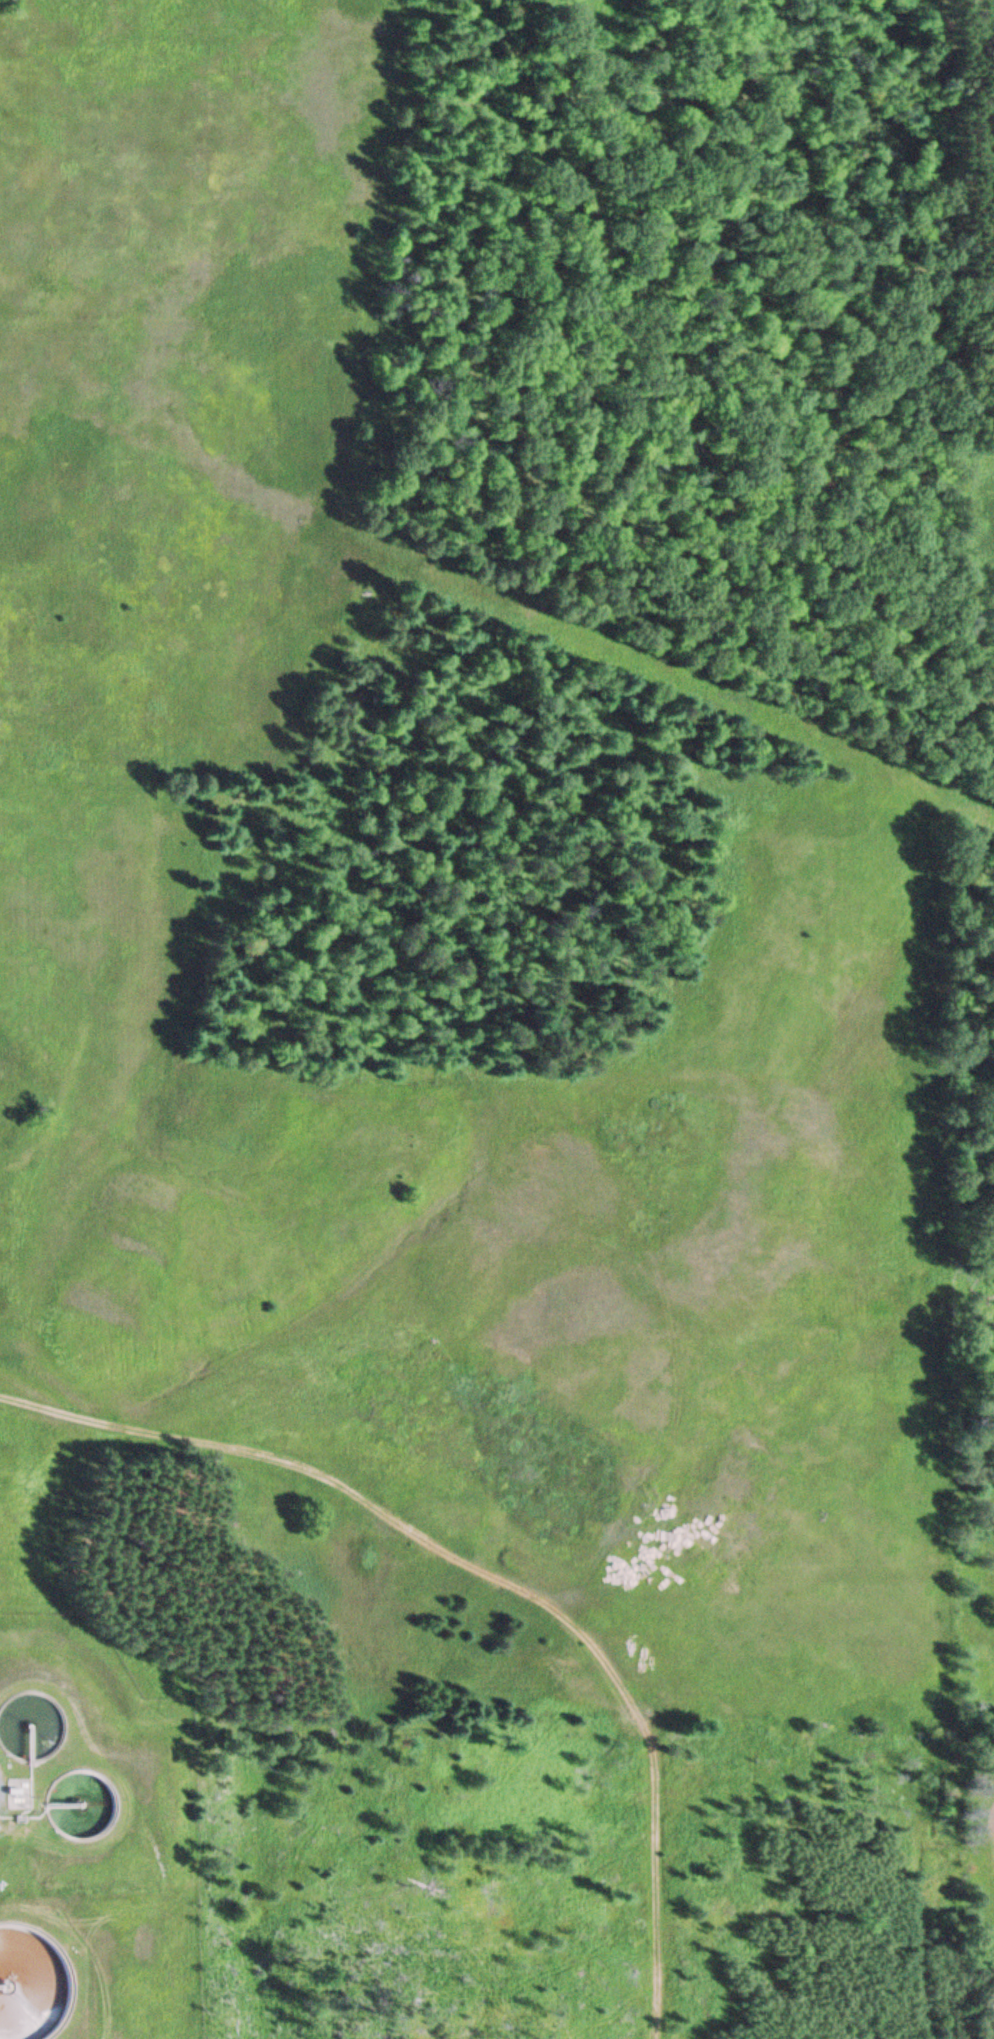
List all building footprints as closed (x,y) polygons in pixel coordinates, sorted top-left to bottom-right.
[(6,1763),(51,1759),(45,1699),(1,1703),(6,1763)]
